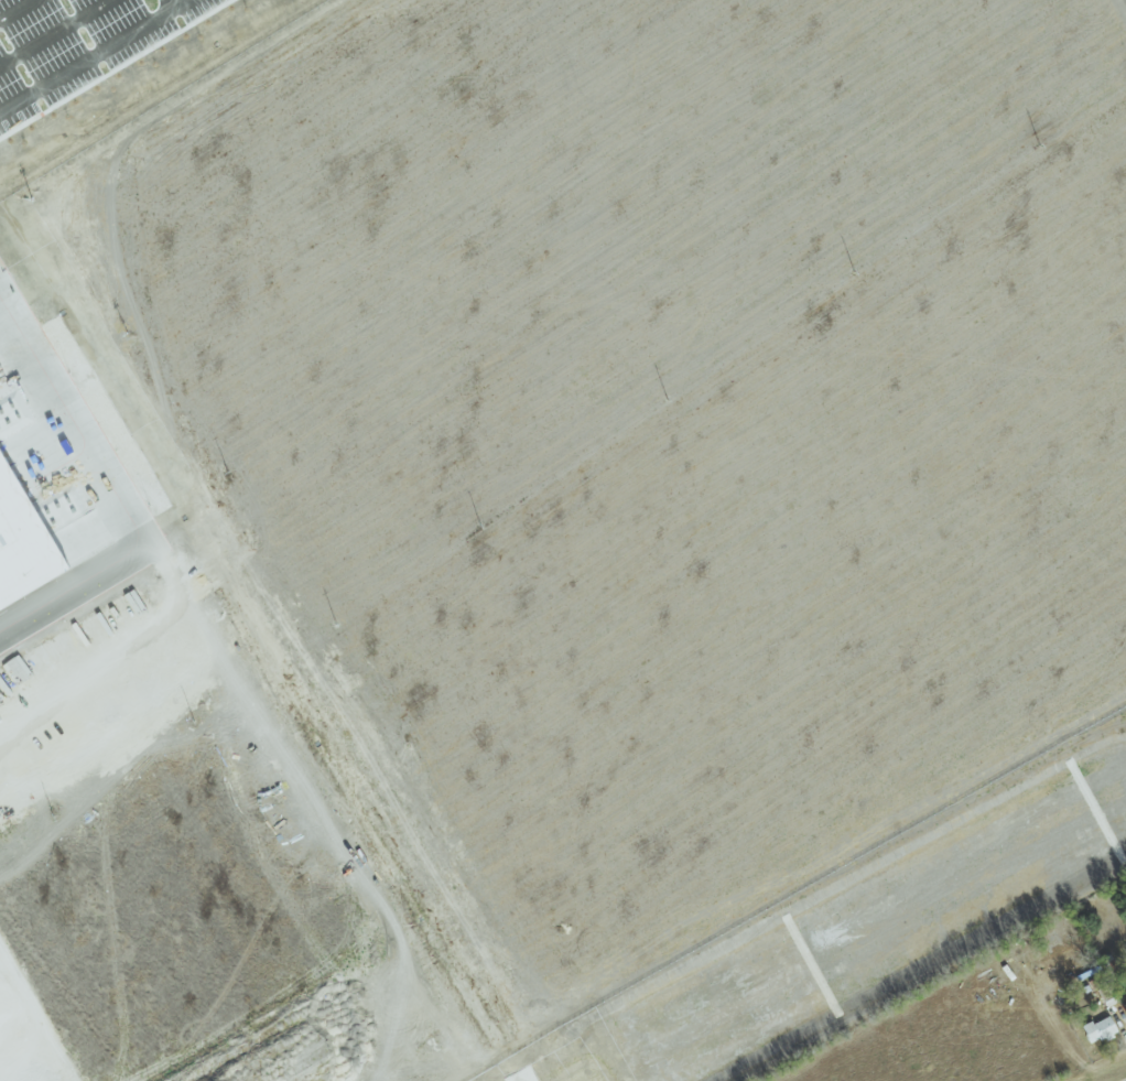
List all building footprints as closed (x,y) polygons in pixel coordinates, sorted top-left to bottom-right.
[(1116,1034),(1109,1016),(1080,1027),(1087,1045),(1116,1034)]
